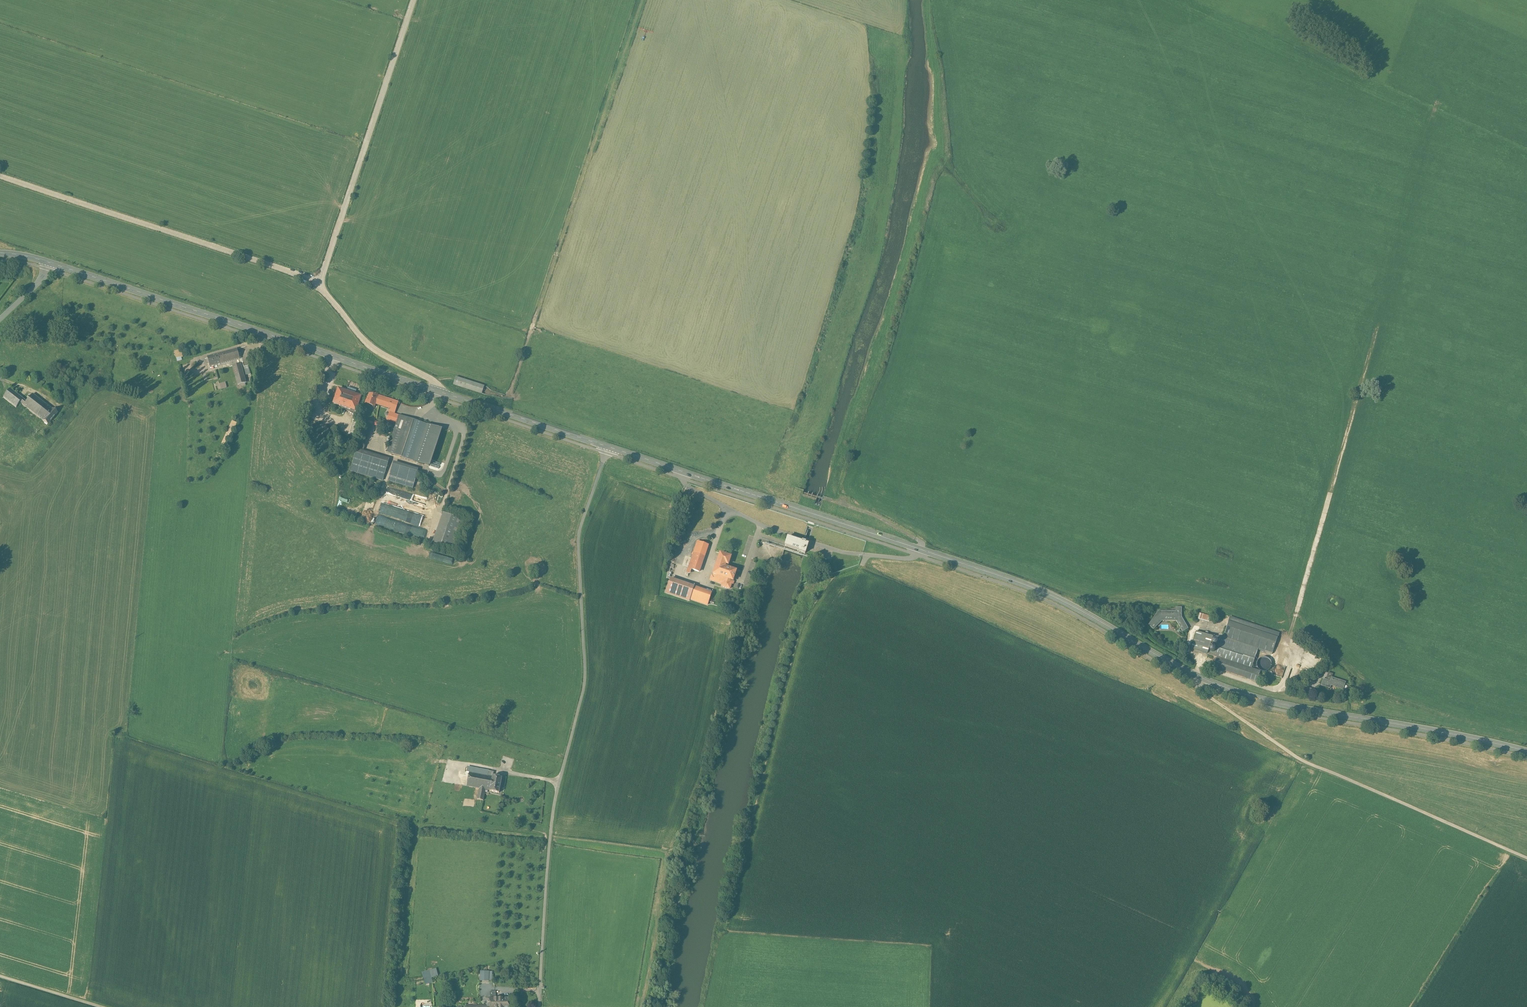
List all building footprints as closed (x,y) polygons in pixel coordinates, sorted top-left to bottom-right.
[(237,349),(218,355),(221,365),(240,359),(237,349)] [(218,355),(207,357),(210,368),(221,365),(218,355)] [(241,363),(233,366),(238,385),(246,383),(241,363)] [(243,367),(243,369),(244,369),(246,375),(251,374),(249,365),(243,367)] [(456,377),(454,384),(482,394),(484,386),(456,377)] [(24,399),(11,389),(4,398),(17,408),(21,403),(24,399)] [(361,397),(339,390),(334,404),(357,411),(361,397)] [(378,396),(370,393),(368,400),(367,400),(366,404),(375,407),(376,404),(375,404),(378,396)] [(53,410),(33,395),(27,402),(24,406),(44,421),(53,410)] [(378,396),(375,404),(376,404),(390,409),(389,412),(389,413),(389,412),(390,413),(395,414),(398,402),(378,396)] [(53,410),(44,421),(46,423),(45,424),(47,426),(48,424),(49,425),(58,413),(53,409),(53,410)] [(395,414),(390,413),(387,420),(393,422),(396,414),(395,414)] [(410,419),(399,416),(396,423),(387,453),(398,457),(410,419)] [(359,421),(353,419),(349,434),(355,436),(359,421)] [(410,419),(398,457),(405,459),(408,449),(417,452),(416,453),(418,453),(428,425),(410,419)] [(232,420),(218,454),(222,456),(237,422),(232,420)] [(428,425),(418,453),(416,453),(413,462),(425,466),(438,428),(428,425)] [(357,450),(357,451),(363,453),(363,452),(371,430),(365,428),(357,450)] [(417,452),(408,449),(405,459),(413,462),(416,453),(417,452)] [(389,460),(363,452),(363,453),(357,451),(357,450),(356,454),(388,464),(389,460)] [(388,464),(356,454),(355,458),(387,468),(388,464)] [(355,458),(351,469),(383,479),(387,468),(355,458)] [(418,470),(394,463),(391,473),(415,480),(418,470)] [(415,480),(391,473),(389,481),(413,488),(415,480)] [(375,489),(376,487),(375,485),(374,483),(372,482),(370,482),(368,482),(366,483),(365,485),(365,487),(365,489),(366,491),(368,492),(370,492),(372,492),(374,491),(375,489)] [(382,501),(422,514),(426,498),(387,486),(382,501)] [(345,507),(348,497),(340,495),(337,505),(345,507)] [(465,521),(443,514),(433,542),(455,550),(465,521)] [(399,522),(375,516),(373,524),(397,530),(399,522)] [(809,544),(788,537),(785,546),(800,550),(800,551),(806,553),(809,544)] [(694,553),(687,573),(689,574),(691,569),(696,554),(694,553)] [(696,554),(691,569),(699,572),(704,557),(701,556),(696,554)] [(728,565),(731,557),(720,554),(718,562),(726,564),(728,565)] [(736,571),(725,567),(726,564),(718,562),(713,574),(732,581),(736,571)] [(732,581),(713,574),(713,575),(712,575),(710,580),(722,584),(722,586),(730,589),(732,581)] [(694,587),(671,579),(666,593),(689,601),(690,599),(694,587)] [(711,593),(694,587),(690,599),(707,605),(711,593)] [(1176,612),(1161,612),(1161,614),(1157,614),(1149,625),(1153,630),(1162,621),(1162,620),(1165,620),(1165,621),(1176,621),(1180,627),(1185,624),(1181,616),(1181,615),(1182,615),(1182,608),(1176,608),(1176,612)] [(1279,634),(1230,617),(1229,622),(1278,638),(1279,634)] [(1278,638),(1229,622),(1223,638),(1213,637),(1207,655),(1217,658),(1252,669),(1259,648),(1273,653),(1278,638)] [(1213,637),(1197,632),(1192,649),(1207,655),(1213,637)] [(1252,669),(1217,658),(1214,669),(1257,682),(1260,671),(1252,669)] [(1265,658),(1263,658),(1261,658),(1260,659),(1258,661),(1258,663),(1257,664),(1257,666),(1258,668),(1259,670),(1260,671),(1262,672),(1264,672),(1266,672),(1267,672),(1269,671),(1270,669),(1271,668),(1272,666),(1272,664),(1271,662),(1270,660),(1269,659),(1267,658),(1265,658)] [(1346,683),(1332,678),(1331,682),(1326,681),(1324,687),(1330,689),(1331,686),(1343,690),(1346,683)] [(488,776),(470,772),(470,773),(469,776),(467,776),(466,780),(459,778),(458,784),(467,786),(467,787),(468,787),(479,789),(477,799),(483,801),(485,790),(490,791),(493,777),(488,776)] [(494,776),(493,776),(493,777),(490,791),(499,793),(502,778),(494,776)] [(422,972),(426,984),(433,982),(432,977),(439,976),(436,968),(422,972)] [(493,971),(481,971),(481,980),(493,981),(493,971)] [(489,998),(489,1006),(509,1006),(509,998),(495,998),(489,998)]
